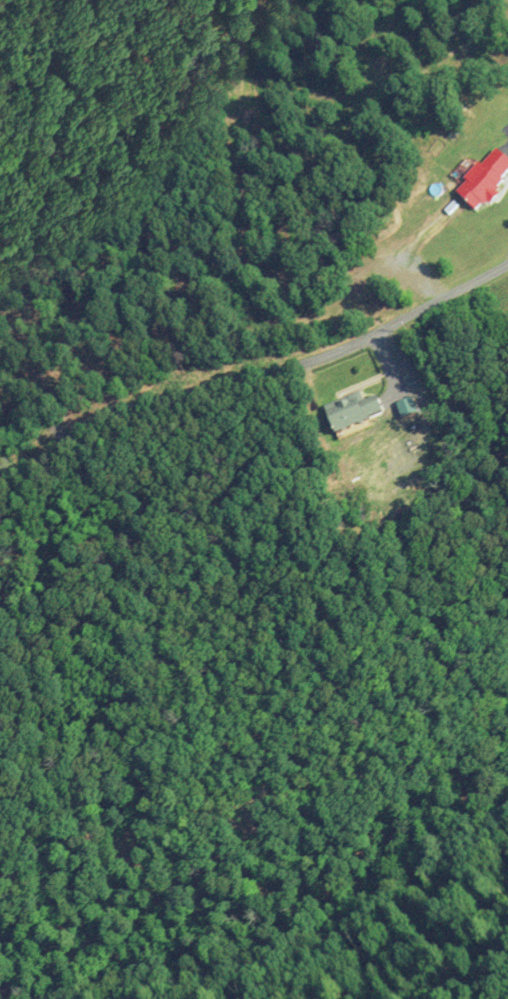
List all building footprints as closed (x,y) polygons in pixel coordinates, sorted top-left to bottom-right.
[(472,212),(507,174),(507,164),(491,148),(450,191),(472,212)] [(339,295),(343,301),(355,292),(351,286),(339,295)] [(372,395),(359,400),(356,393),(317,409),(328,434),(379,414),(372,395)]
